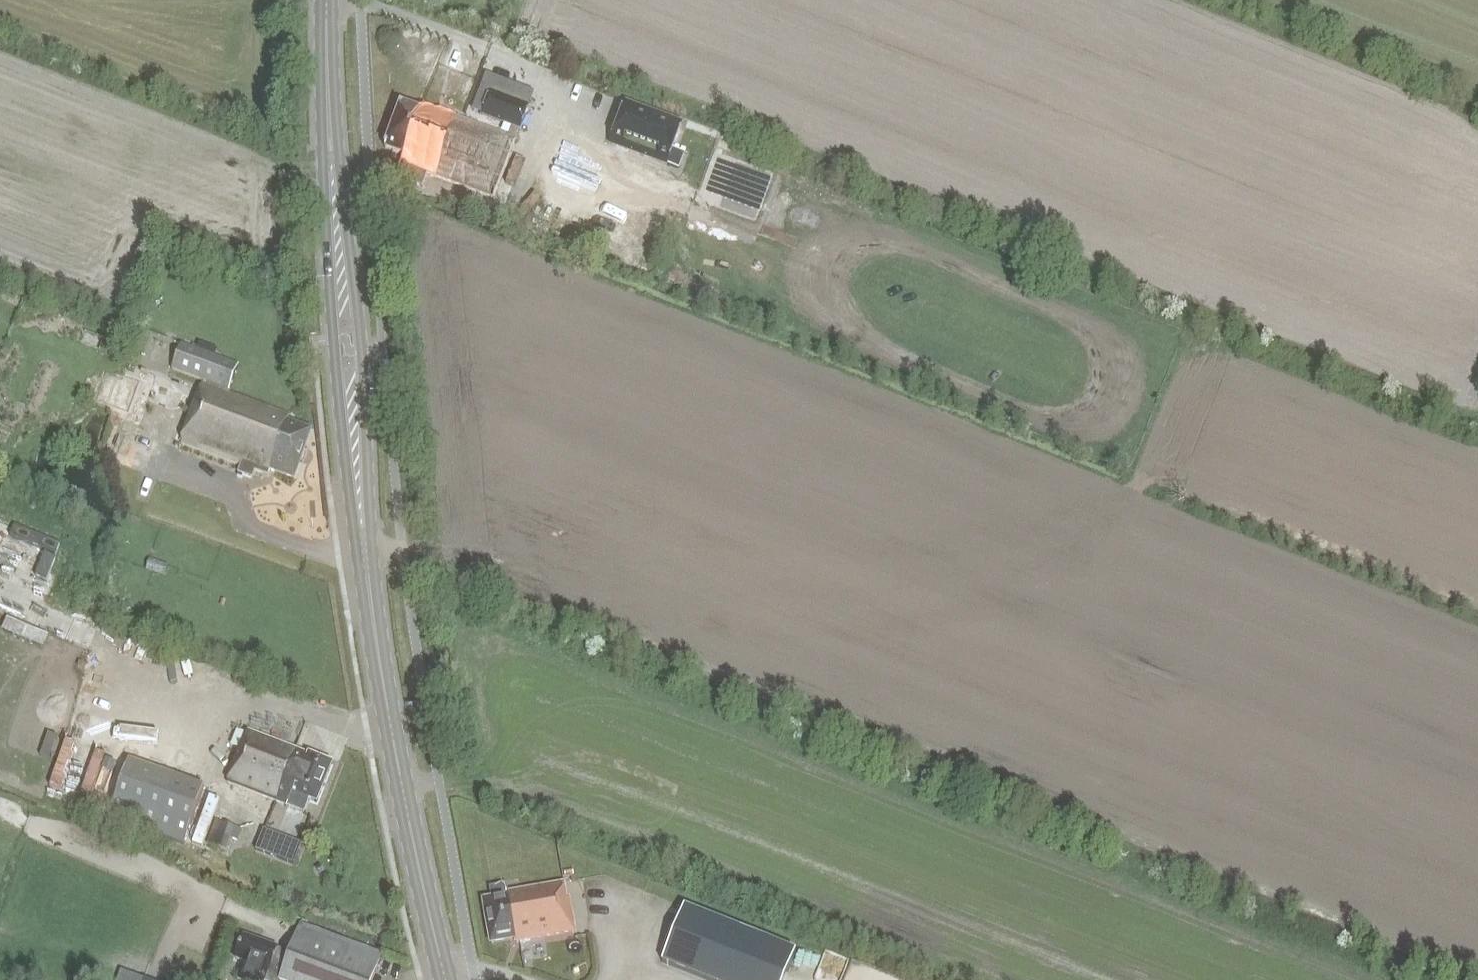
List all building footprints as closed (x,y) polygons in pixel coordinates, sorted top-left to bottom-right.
[(490,90),(480,116),(490,119),(517,130),(519,131),(529,105),(490,90)] [(403,155),(396,175),(410,180),(415,169),(493,199),(516,138),(423,103),(420,111),(402,104),(385,148),(403,155)] [(626,105),(611,145),(666,165),(679,169),(685,154),(672,149),(681,125),(626,105)] [(228,392),(238,364),(181,343),(172,369),(204,381),(181,443),(240,465),(237,473),(252,478),(254,471),(268,476),(270,469),(294,478),(310,430),(287,421),(289,415),(228,392)] [(111,366),(103,389),(133,399),(141,376),(111,366)] [(163,576),(167,564),(149,558),(145,570),(163,576)] [(332,763),(308,754),(308,755),(247,731),(227,782),(288,806),(287,807),(304,813),(309,799),(317,802),(332,763)] [(182,843),(204,787),(174,775),(152,831),(182,843)] [(216,819),(211,842),(232,847),(237,824),(216,819)] [(515,938),(516,942),(575,931),(569,897),(566,898),(563,882),(507,893),(506,885),(490,888),(492,899),(484,901),(491,942),(515,938)] [(683,908),(662,962),(708,979),(784,979),(795,953),(683,908)] [(300,924),(291,950),(289,949),(284,951),(243,937),(236,959),(246,963),(240,979),(372,979),(375,971),(372,970),(378,952),(300,924)]
